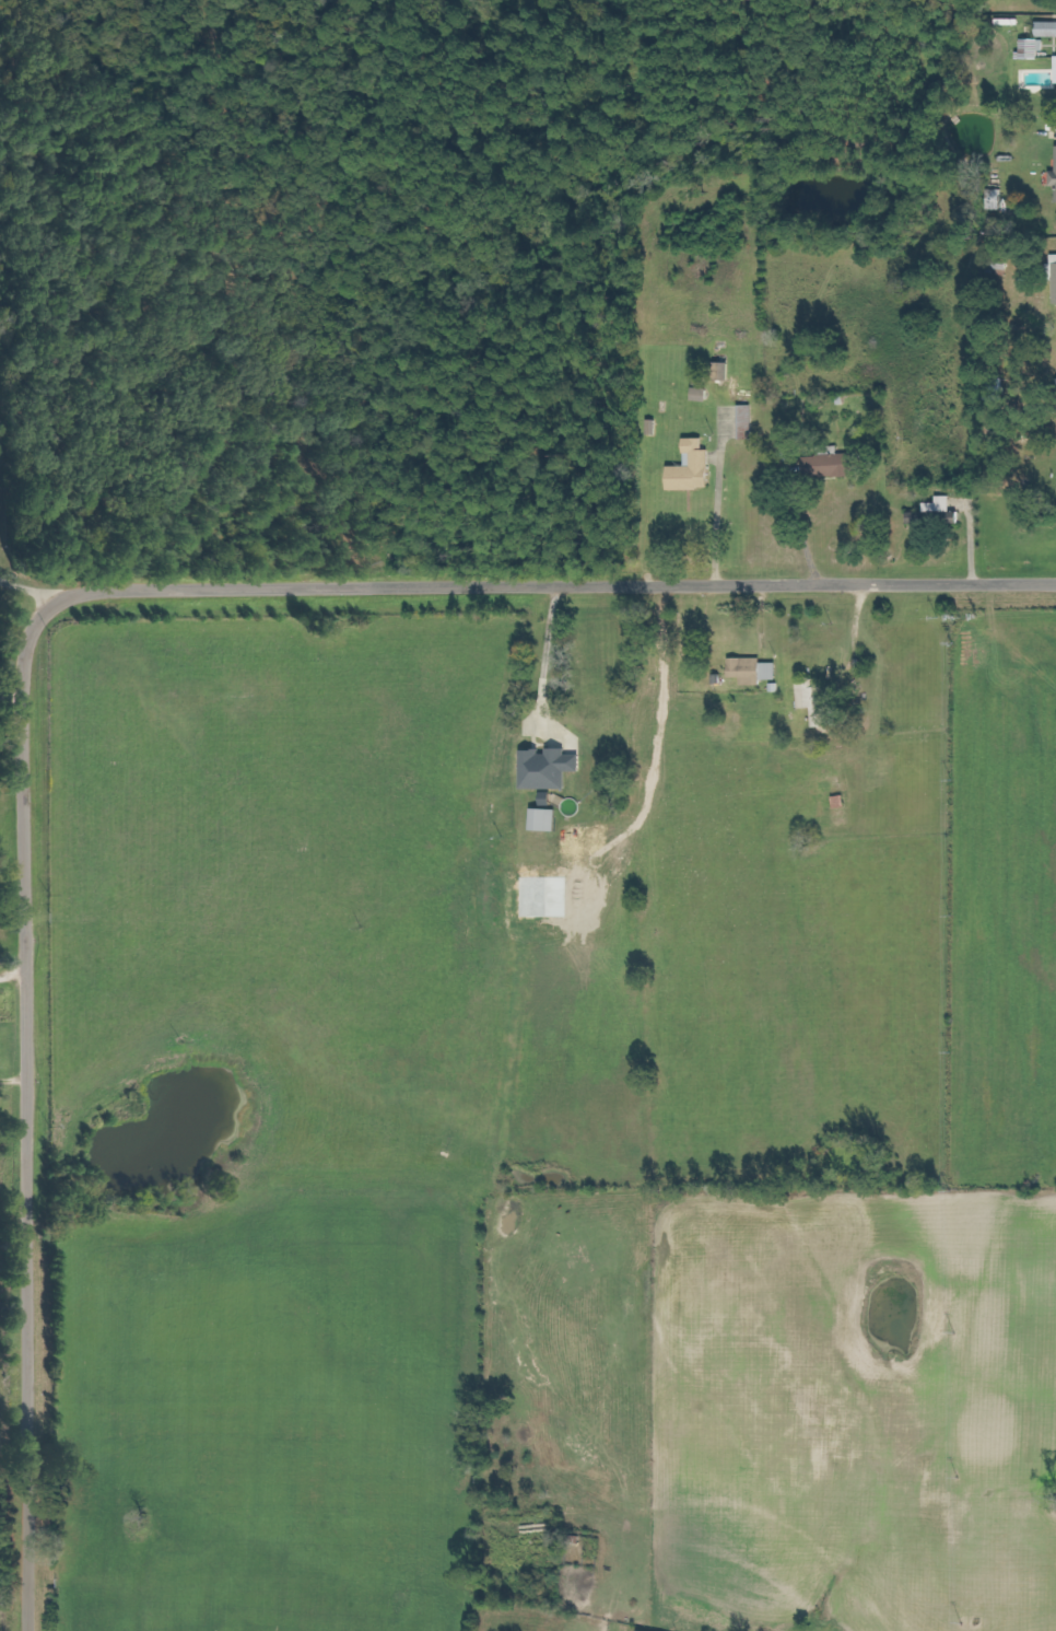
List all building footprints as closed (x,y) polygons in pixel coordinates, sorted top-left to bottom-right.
[(1042,22),(1042,37),(1055,38),(1055,22),(1042,22)] [(1024,60),(1046,60),(1046,40),(1024,40),(1024,60)] [(992,211),(1005,212),(1006,192),(994,190),(992,211)] [(708,439),(689,439),(690,467),(672,467),(673,491),(714,490),(714,450),(708,451),(708,439)] [(861,455),(813,456),(814,479),(861,478),(861,455)] [(780,663),(765,663),(765,658),(733,659),(733,678),(746,678),(746,683),(780,682),(780,663)] [(802,681),(804,710),(816,709),(817,728),(834,727),(831,688),(820,688),(819,680),(802,681)] [(571,790),(571,773),(586,773),(586,756),(572,756),(572,749),(552,750),(552,752),(526,752),(527,790),(571,790)] [(560,832),(561,811),(536,810),(536,832),(560,832)]
